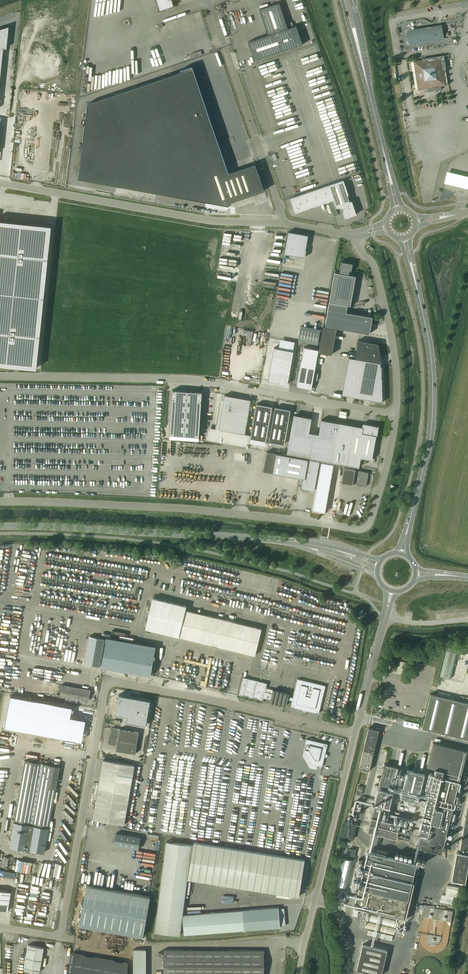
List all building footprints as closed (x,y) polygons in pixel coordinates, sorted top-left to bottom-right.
[(160,10),(175,5),(174,5),(172,0),(156,0),(160,10)] [(248,42),(255,61),(303,44),(296,25),(288,28),(279,3),(259,9),(268,35),(248,42)] [(445,38),(442,23),(408,28),(410,43),(445,38)] [(6,48),(8,26),(0,29),(0,74),(3,48),(6,49),(6,48)] [(444,55),(422,59),(423,61),(415,62),(419,89),(426,87),(426,88),(427,92),(436,90),(436,89),(440,88),(440,90),(441,90),(440,85),(445,84),(443,69),(446,69),(444,55)] [(229,205),(228,202),(264,190),(255,164),(224,174),(216,150),(217,149),(215,143),(213,143),(188,69),(92,102),(78,178),(229,205)] [(446,172),(444,184),(467,189),(467,177),(446,172)] [(344,180),(328,185),(333,200),(336,208),(336,207),(342,205),(346,217),(355,213),(351,201),(350,202),(348,195),(349,195),(348,194),(343,181),(344,180)] [(328,185),(309,192),(314,206),(333,200),(328,185)] [(314,206),(309,192),(290,198),(290,199),(292,198),(295,204),(293,205),(295,213),(314,206)] [(36,371),(51,226),(0,221),(0,367),(36,371)] [(308,235),(288,231),(284,253),(305,257),(307,250),(306,250),(308,235)] [(228,236),(234,237),(234,243),(241,244),(242,235),(228,233),(228,236)] [(339,273),(335,272),(325,326),(370,334),(373,317),(346,312),(348,305),(351,306),(356,276),(351,275),(353,263),(341,261),(339,273)] [(318,345),(321,330),(301,326),(298,341),(318,345)] [(337,329),(323,326),(319,352),(332,354),(337,329)] [(379,343),(359,340),(355,358),(349,357),(342,394),(383,402),(382,366),(381,365),(381,363),(382,363),(380,354),(377,353),(379,343)] [(274,347),(268,381),(287,384),(293,351),(274,347)] [(304,347),(297,386),(311,389),(319,349),(304,347)] [(188,391),(173,389),(169,434),(184,435),(188,391)] [(184,435),(199,437),(203,392),(188,391),(184,435)] [(225,395),(219,430),(245,435),(252,400),(225,395)] [(250,438),(266,441),(272,406),(257,404),(250,438)] [(269,441),(284,444),(290,410),(275,407),(269,441)] [(287,454),(310,458),(314,433),(309,432),(312,418),(294,414),(287,454)] [(319,434),(314,433),(310,458),(332,462),(339,423),(321,419),(319,434)] [(339,423),(332,462),(359,467),(361,457),(372,459),(376,436),(377,436),(379,426),(363,423),(362,427),(339,423)] [(263,471),(273,473),(277,453),(267,451),(263,471)] [(320,461),(285,455),(281,474),(305,478),(303,487),(314,489),(313,490),(315,490),(320,461)] [(333,464),(321,462),(320,468),(332,470),(333,464)] [(366,486),(369,472),(355,470),(355,469),(344,467),(342,482),(353,484),(366,486)] [(319,474),(331,476),(332,470),(320,468),(319,474)] [(331,476),(319,474),(318,480),(330,482),(331,476)] [(317,486),(329,488),(330,482),(318,480),(317,486)] [(316,492),(328,494),(329,488),(317,486),(316,492)] [(315,498),(327,500),(328,494),(316,492),(315,498)] [(314,504),(326,506),(327,500),(315,498),(314,504)] [(345,514),(348,501),(338,500),(338,501),(343,502),(346,503),(345,511),(339,510),(339,513),(345,514)] [(313,510),(325,512),(326,506),(314,504),(313,510)] [(186,606),(153,597),(145,628),(179,637),(255,655),(262,628),(185,610),(186,606)] [(90,636),(84,664),(100,666),(105,638),(90,636)] [(107,637),(101,667),(151,675),(156,646),(107,637)] [(451,678),(458,649),(447,646),(440,676),(451,678)] [(272,693),(266,691),(267,685),(266,685),(267,683),(262,682),(262,683),(243,678),(239,693),(258,698),(258,699),(263,700),(263,698),(270,700),(270,701),(286,705),(289,693),(273,689),(272,693)] [(290,698),(288,697),(287,699),(292,700),(291,707),(319,713),(325,685),(297,679),(293,697),(290,697),(290,698)] [(88,702),(90,690),(61,684),(59,697),(88,702)] [(150,700),(118,694),(114,714),(127,717),(126,722),(145,726),(150,700)] [(422,728),(467,739),(467,703),(431,694),(422,728)] [(10,696),(4,727),(81,741),(85,720),(69,717),(71,707),(10,696)] [(139,732),(118,728),(113,727),(110,744),(117,745),(116,750),(135,753),(139,732)] [(379,729),(369,727),(359,767),(360,767),(359,769),(368,772),(369,769),(369,770),(379,729)] [(312,764),(322,766),(324,756),(323,756),(323,753),(325,753),(328,744),(306,739),(304,750),(312,764)] [(435,847),(443,849),(447,835),(461,775),(462,775),(467,751),(433,742),(427,766),(435,768),(427,800),(419,798),(425,773),(407,769),(401,797),(418,801),(417,804),(426,806),(425,810),(421,828),(420,828),(416,847),(434,851),(435,847)] [(378,760),(385,762),(387,755),(388,752),(381,751),(381,754),(380,754),(378,760)] [(44,853),(59,767),(24,760),(8,846),(44,853)] [(135,765),(103,760),(93,819),(124,825),(135,765)] [(393,791),(399,767),(384,763),(378,788),(375,802),(371,816),(368,831),(397,838),(400,823),(386,820),(389,805),(390,805),(393,791)] [(354,811),(360,813),(362,803),(356,801),(354,811)] [(416,806),(400,802),(399,808),(415,812),(416,806)] [(460,853),(457,852),(452,880),(465,883),(467,867),(467,805),(460,853)] [(342,837),(352,839),(356,824),(346,821),(342,837)] [(141,837),(116,833),(114,845),(138,849),(141,837)] [(182,915),(183,915),(187,879),(188,879),(194,845),(193,845),(191,844),(166,841),(155,932),(180,935),(182,915)] [(194,845),(188,879),(299,897),(306,859),(215,845),(194,842),(194,845)] [(350,848),(348,858),(340,856),(333,884),(348,888),(355,860),(354,859),(356,849),(350,848)] [(359,859),(356,872),(355,872),(354,875),(352,885),(351,885),(350,890),(357,892),(354,906),(352,914),(357,915),(359,907),(406,919),(419,866),(416,866),(417,863),(368,851),(365,860),(359,859)] [(44,874),(50,876),(53,863),(47,861),(44,874)] [(446,894),(442,894),(441,902),(453,903),(454,896),(458,897),(460,886),(447,884),(446,894)] [(79,925),(143,936),(150,896),(86,885),(79,925)] [(0,890),(0,910),(7,911),(10,892),(0,890)] [(279,907),(243,910),(244,930),(280,927),(280,926),(286,925),(284,908),(279,908),(279,907)] [(244,930),(243,910),(183,915),(184,934),(244,930)] [(396,927),(397,921),(368,914),(366,920),(396,927)] [(366,921),(365,927),(394,934),(395,928),(366,921)] [(361,951),(357,969),(375,973),(381,973),(387,950),(363,944),(361,951)] [(24,970),(39,973),(43,948),(28,945),(24,970)] [(164,949),(164,973),(264,973),(264,950),(164,949)] [(128,963),(74,953),(71,973),(128,973),(128,963)]
